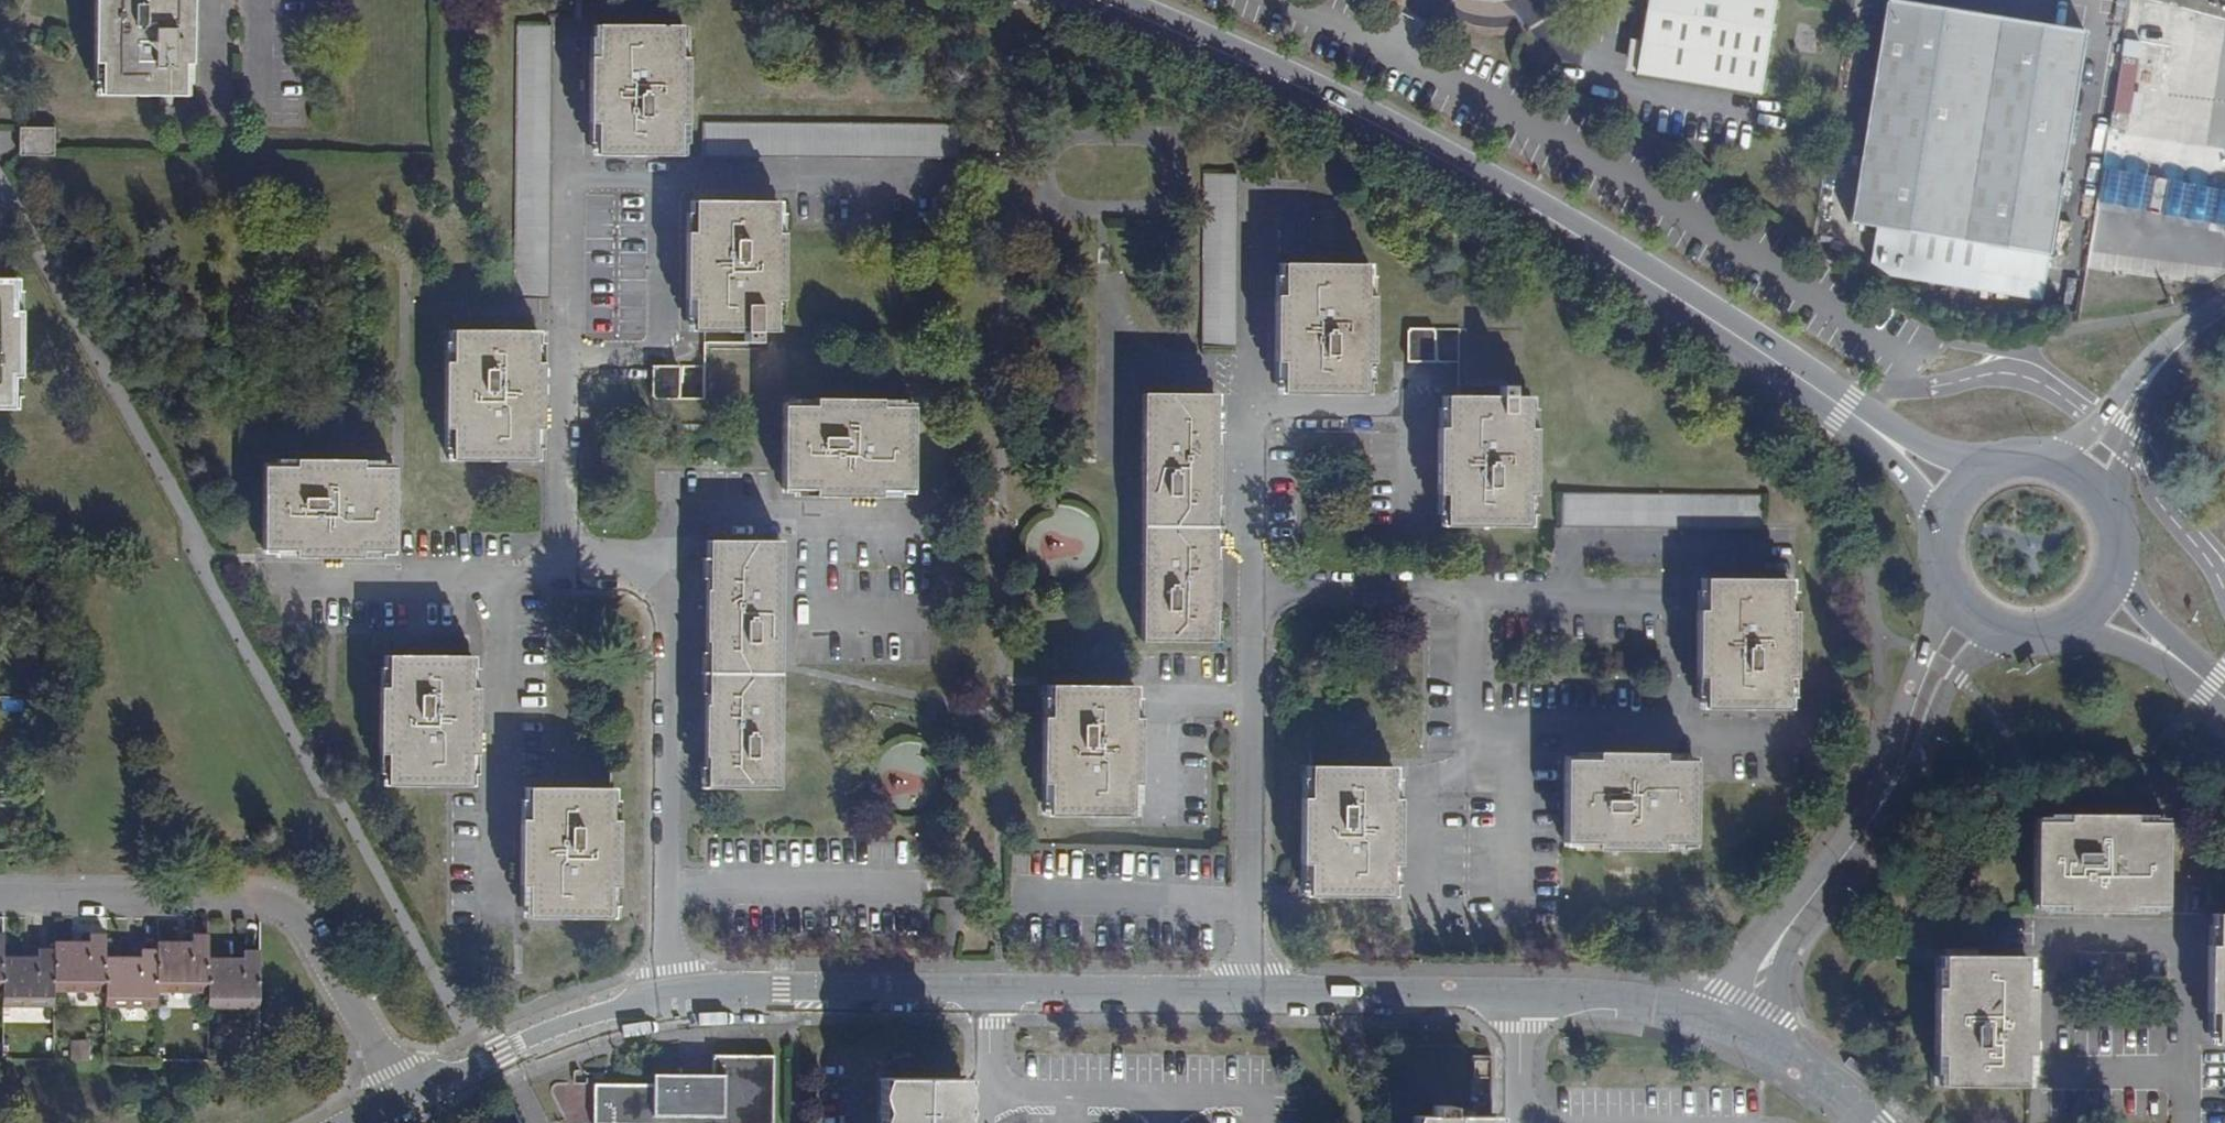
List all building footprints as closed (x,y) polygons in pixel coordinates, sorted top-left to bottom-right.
[(94,63),(100,63),(100,95),(158,95),(158,105),(172,105),(172,96),(183,96),(184,64),(191,64),(192,0),(94,0),(94,63)] [(1638,43),(1634,73),(1633,76),(1758,95),(1773,0),(1645,0),(1638,43)] [(1849,223),(1918,233),(1912,271),(1980,282),(2041,297),(2048,253),(2083,29),(1986,14),(1895,0),(1883,0),(1849,223)] [(515,298),(548,299),(551,26),(518,25),(515,298)] [(679,26),(597,25),(597,58),(589,57),(588,123),(596,123),(596,155),(678,156),(679,124),(687,124),(687,58),(679,58),(679,26)] [(1634,73),(1638,43),(1626,41),(1622,71),(1634,73)] [(2124,130),(2135,58),(2123,56),(2114,111),(2111,111),(2108,127),(2124,130)] [(961,124),(703,123),(703,156),(960,158),(961,124)] [(19,154),(28,154),(27,128),(19,128),(19,154)] [(28,154),(52,154),(52,128),(27,128),(28,154)] [(2154,177),(2104,168),(2099,200),(2148,209),(2154,177)] [(1235,174),(1205,174),(1205,346),(1235,346),(1235,174)] [(2160,178),(2154,177),(2148,209),(2161,211),(2167,179),(2160,178)] [(2220,189),(2167,179),(2161,211),(2215,221),(2220,189)] [(776,202),(694,200),(693,232),(686,232),(685,299),(692,299),(691,331),(744,332),(744,342),(759,343),(759,332),(774,332),(775,300),(782,300),(783,234),(776,234),(776,202)] [(1282,360),(1281,394),(1364,395),(1364,361),(1372,362),(1373,297),(1365,297),(1365,264),(1283,263),(1283,295),(1274,295),(1273,360),(1282,360)] [(12,407),(12,377),(20,377),(19,311),(14,311),(13,279),(0,279),(0,407),(12,407)] [(451,426),(451,460),(534,461),(535,427),(542,427),(543,361),(534,361),(535,328),(452,328),(451,360),(442,360),(442,426),(451,426)] [(1431,329),(1408,329),(1408,362),(1432,361),(1431,329)] [(678,365),(653,365),(653,398),(678,398),(678,365)] [(1500,396),(1445,396),(1445,428),(1438,428),(1437,494),(1445,494),(1444,525),(1527,526),(1527,495),(1535,495),(1536,429),(1528,429),(1528,396),(1512,396),(1512,386),(1500,386),(1500,396)] [(1214,394),(1142,394),(1143,640),(1212,640),(1212,610),(1216,610),(1216,559),(1213,559),(1213,496),(1217,496),(1217,444),(1214,444),(1214,394)] [(783,406),(783,489),(813,490),(813,497),(880,497),(880,490),(911,490),(911,408),(881,408),(881,400),(815,399),(815,407),(783,406)] [(264,466),(263,550),(294,550),(294,557),(361,558),(361,551),(393,551),(394,468),(362,467),(362,459),(295,458),(295,467),(264,466)] [(1765,495),(1562,494),(1562,526),(1765,528),(1765,495)] [(780,541),(708,540),(708,589),(704,589),(704,641),(707,641),(707,704),(704,704),(703,755),(706,755),(706,788),(778,788),(780,541)] [(71,562),(58,561),(58,579),(71,580),(71,562)] [(1703,675),(1702,708),(1785,709),(1786,675),(1793,675),(1793,610),(1785,610),(1786,577),(1703,577),(1703,609),(1694,609),(1693,675),(1703,675)] [(386,753),(386,786),(468,786),(468,753),(475,753),(476,689),(468,689),(468,657),(387,656),(387,688),(378,688),(377,753),(386,753)] [(1048,782),(1048,816),(1130,816),(1131,783),(1138,783),(1138,718),(1130,718),(1130,686),(1048,685),(1048,718),(1039,718),(1039,782),(1048,782)] [(1598,759),(1565,759),(1564,842),(1598,843),(1598,850),(1663,851),(1664,843),(1697,843),(1697,760),(1664,760),(1664,750),(1598,750),(1598,759)] [(1307,863),(1307,896),(1390,897),(1390,863),(1397,864),(1398,799),(1390,799),(1390,766),(1308,766),(1308,798),(1299,798),(1298,863),(1307,863)] [(527,884),(526,917),(609,918),(610,884),(617,884),(617,819),(610,819),(610,786),(527,786),(527,818),(518,818),(517,884),(527,884)] [(2067,822),(2033,822),(2033,904),(2066,905),(2066,912),(2132,912),(2132,904),(2164,904),(2164,822),(2132,822),(2132,813),(2067,813),(2067,822)] [(2214,1044),(2224,1044),(2224,915),(2216,915),(2216,947),(2206,947),(2206,1011),(2215,1011),(2214,1044)] [(2,979),(2,994),(53,995),(53,979),(105,980),(104,995),(156,996),(156,980),(207,981),(207,996),(258,997),(259,951),(243,951),(243,959),(226,959),(208,959),(208,936),(192,935),(192,944),(178,944),(156,944),(156,951),(140,951),(140,958),(123,958),(105,957),(105,935),(89,935),(89,943),(67,943),(53,943),(53,950),(38,950),(38,957),(16,957),(2,957),(3,934),(0,934),(0,979),(2,979)] [(1941,1052),(1941,1085),(2023,1086),(2024,1053),(2031,1053),(2031,987),(2023,987),(2024,955),(1942,954),(1941,987),(1932,987),(1932,1052),(1941,1052)] [(1481,1116),(1450,1115),(1450,1104),(1469,1105),(1470,1056),(1459,1044),(1404,1042),(1402,1104),(1433,1105),(1432,1116),(1415,1115),(1415,1122),(1481,1122),(1481,1116)] [(594,1083),(593,1122),(773,1122),(774,1056),(713,1055),(712,1085),(594,1083)] [(948,1078),(884,1078),(884,1122),(960,1122),(960,1111),(949,1111),(948,1078)] [(960,1078),(948,1078),(949,1111),(960,1111),(960,1078)]
